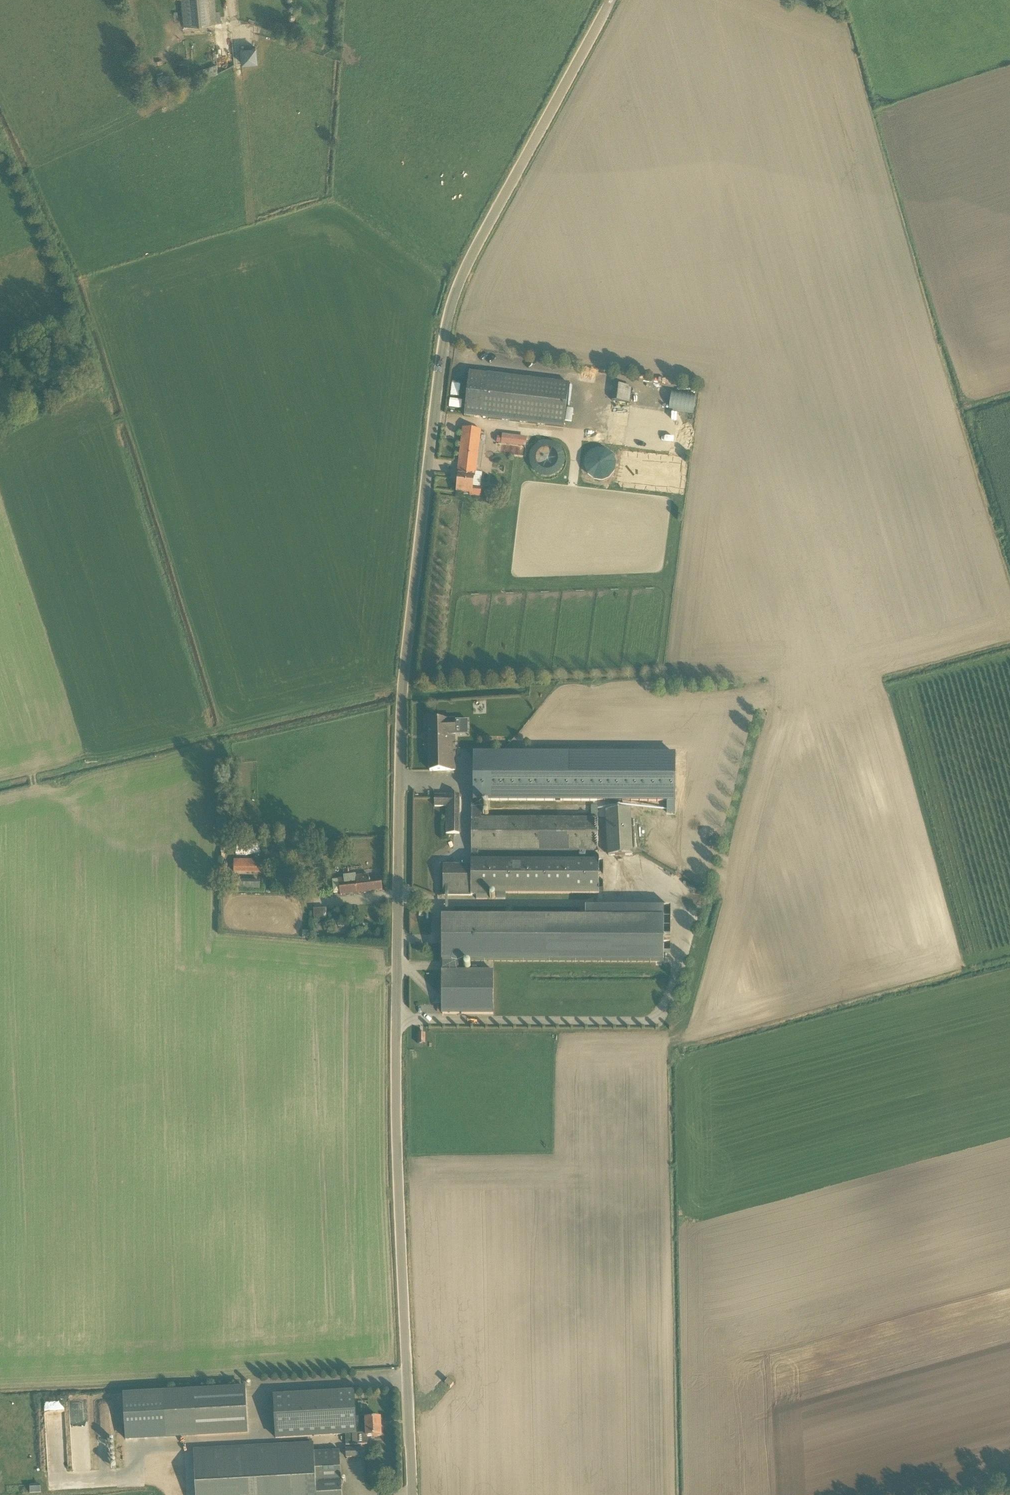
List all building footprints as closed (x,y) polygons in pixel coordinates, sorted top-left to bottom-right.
[(215,0),(182,0),(184,24),(217,21),(215,0)] [(258,63),(256,46),(241,48),(242,64),(258,63)] [(581,375),(593,378),(594,370),(583,368),(581,375)] [(464,416),(564,428),(569,384),(470,372),(464,416)] [(614,384),(612,400),(624,402),(627,386),(614,384)] [(475,477),(477,465),(481,430),(463,428),(457,475),(459,476),(457,492),(470,493),(470,495),(481,496),(482,488),(473,487),(474,477),(475,477)] [(503,434),(501,444),(526,447),(527,437),(503,434)] [(447,720),(429,720),(430,771),(456,770),(455,720),(447,720)] [(453,895),(477,895),(477,900),(488,900),(488,895),(496,895),(496,899),(505,899),(506,895),(599,894),(598,860),(478,860),(478,851),(579,851),(579,856),(585,856),(585,852),(598,852),(598,818),(482,818),(482,802),(598,803),(598,755),(473,754),(473,800),(471,800),(471,868),(443,868),(443,895),(453,895)] [(629,763),(603,765),(608,856),(633,854),(629,763)] [(435,795),(435,806),(446,807),(446,834),(459,834),(460,796),(435,795)] [(261,873),(262,859),(234,859),(234,873),(261,873)] [(369,879),(369,875),(356,877),(357,881),(344,882),(344,878),(333,879),(334,892),(340,892),(340,893),(340,895),(383,890),(381,878),(369,879)] [(235,889),(254,889),(261,889),(261,881),(235,881),(235,889)] [(443,1014),(494,1014),(519,1014),(519,971),(494,971),(458,971),(458,961),(663,962),(663,963),(663,962),(664,908),(664,907),(586,907),(585,918),(443,917),(443,1014)] [(326,918),(325,908),(312,909),(313,919),(326,918)] [(418,1033),(418,1044),(426,1044),(426,1033),(418,1033)] [(450,1388),(454,1384),(448,1380),(445,1384),(450,1388)] [(248,1433),(246,1387),(123,1392),(125,1439),(248,1433)] [(355,1392),(274,1396),(276,1438),(345,1434),(346,1436),(346,1446),(353,1445),(352,1434),(357,1434),(356,1422),(356,1417),(355,1392)] [(366,1421),(356,1422),(357,1434),(352,1434),(353,1445),(367,1445),(367,1437),(381,1436),(381,1419),(366,1419),(366,1421)] [(314,1445),(194,1451),(196,1494),(342,1494),(340,1451),(314,1452),(314,1445)] [(347,1458),(365,1457),(364,1449),(346,1450),(347,1458)]
